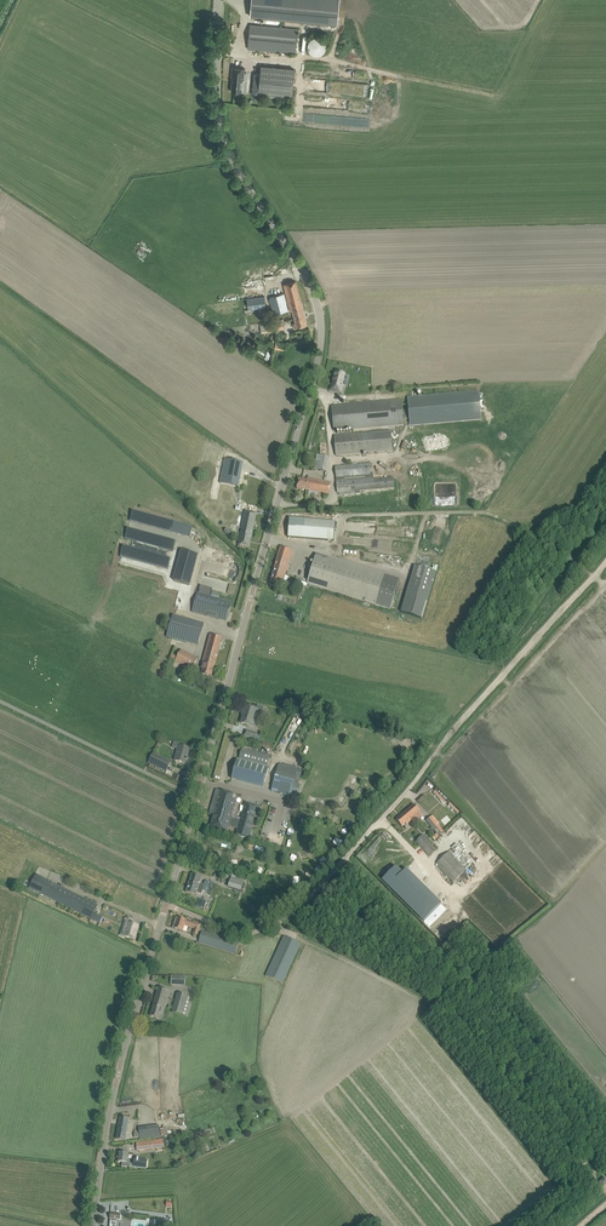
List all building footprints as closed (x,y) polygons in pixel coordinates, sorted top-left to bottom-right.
[(337,24),(339,0),(252,0),(251,16),(337,24)] [(248,49),(296,53),(298,29),(250,25),(248,49)] [(326,49),(326,47),(326,44),(325,42),(323,39),(321,37),(318,37),(315,37),(312,38),(310,40),(308,43),(308,46),(308,49),(310,52),(312,54),(315,55),(318,55),(321,54),(322,53),(324,52),(325,50),(326,49)] [(233,77),(231,90),(242,91),(243,78),(244,79),(245,67),(233,66),(232,77),(233,77)] [(258,95),(292,98),(294,69),(261,66),(260,74),(254,73),(253,89),(259,89),(258,95)] [(293,311),(295,319),(305,317),(295,281),(284,284),(291,311),(293,311)] [(287,311),(283,294),(270,297),(275,314),(287,311)] [(247,299),(248,310),(260,308),(266,307),(265,296),(259,297),(247,299)] [(295,319),(296,323),(293,323),(294,328),(307,325),(305,317),(295,319)] [(275,321),(276,329),(285,328),(284,320),(275,321)] [(260,323),(261,333),(272,332),(271,322),(260,323)] [(332,384),(330,391),(341,393),(342,386),(345,374),(336,372),(332,384)] [(484,410),(483,399),(479,400),(479,391),(478,391),(408,398),(410,426),(480,419),(481,419),(480,411),(484,410)] [(402,400),(331,406),(334,431),(404,424),(402,400)] [(391,431),(340,435),(334,436),(336,456),(342,455),(392,451),(391,431)] [(317,455),(316,461),(314,461),(313,468),(314,468),(314,469),(326,472),(329,457),(317,455)] [(225,459),(221,476),(239,480),(243,463),(237,462),(225,459)] [(394,488),(393,478),(374,479),(372,463),(341,466),(335,467),(337,493),(339,493),(339,495),(345,494),(347,494),(360,493),(360,491),(394,488)] [(297,489),(329,495),(331,483),(307,478),(307,480),(299,478),(297,489)] [(193,526),(133,510),(130,521),(190,537),(193,526)] [(239,545),(250,547),(257,514),(246,511),(239,545)] [(289,518),(288,537),(334,541),(335,522),(289,518)] [(166,549),(173,551),(176,541),(169,539),(158,536),(155,546),(166,549)] [(121,546),(118,556),(167,567),(169,557),(121,546)] [(276,584),(280,586),(282,579),(283,580),(292,551),(287,549),(281,547),(270,582),(276,584)] [(182,550),(174,581),(189,585),(198,554),(182,550)] [(307,585),(390,610),(399,579),(316,554),(307,585)] [(423,618),(434,571),(412,566),(400,613),(423,618)] [(199,593),(197,593),(192,612),(226,621),(231,602),(210,596),(212,589),(201,586),(199,593)] [(204,623),(173,615),(167,637),(197,645),(204,623)] [(210,635),(201,668),(203,668),(201,675),(211,678),(222,638),(210,635)] [(175,661),(187,667),(192,670),(198,659),(193,657),(186,653),(181,651),(175,661)] [(243,712),(244,713),(241,723),(252,726),(255,717),(256,718),(258,710),(245,706),(243,712)] [(245,736),(259,740),(260,737),(256,735),(257,733),(247,730),(245,736)] [(177,755),(175,760),(185,763),(186,760),(187,760),(188,759),(187,759),(188,755),(190,756),(191,749),(186,748),(180,746),(179,746),(178,749),(177,755)] [(241,749),(239,760),(238,761),(237,760),(232,779),(263,787),(268,768),(267,768),(267,767),(270,756),(247,751),(241,749)] [(149,763),(166,771),(170,762),(153,754),(149,763)] [(290,796),(295,797),(303,770),(279,763),(272,789),(271,791),(290,797),(290,796)] [(237,795),(216,789),(214,796),(213,802),(211,809),(209,815),(211,816),(213,816),(212,822),(210,827),(218,830),(227,832),(227,829),(228,826),(232,815),(233,812),(233,808),(237,795)] [(435,791),(433,793),(444,804),(446,802),(435,791)] [(414,805),(409,810),(414,816),(417,820),(422,815),(419,811),(420,811),(414,805)] [(241,818),(238,829),(237,832),(236,835),(242,837),(248,839),(252,827),(255,814),(257,809),(251,808),(245,806),(243,811),(241,818)] [(414,816),(409,810),(396,820),(402,826),(405,823),(406,825),(412,820),(411,819),(414,816)] [(431,816),(426,821),(434,830),(439,826),(438,824),(439,823),(433,815),(431,816)] [(421,832),(414,838),(416,842),(417,842),(424,850),(431,843),(421,832)] [(432,837),(435,840),(440,835),(437,832),(432,837)] [(436,863),(453,882),(466,870),(449,852),(436,863)] [(394,866),(381,879),(423,920),(440,903),(405,868),(401,872),(394,866)] [(223,878),(221,883),(227,883),(230,875),(226,873),(224,879),(223,878)] [(200,884),(202,877),(192,874),(186,892),(196,895),(197,893),(201,894),(203,890),(210,893),(213,884),(205,881),(204,885),(200,884)] [(243,881),(244,877),(236,875),(233,874),(232,877),(230,881),(229,887),(241,891),(243,885),(244,881),(243,881)] [(30,888),(96,922),(99,916),(93,913),(97,906),(37,875),(30,888)] [(198,898),(196,905),(204,908),(206,901),(198,898)] [(176,924),(175,928),(180,930),(182,931),(184,925),(194,928),(193,933),(197,934),(201,925),(196,923),(197,922),(194,921),(193,923),(186,920),(186,921),(176,918),(174,924),(176,924)] [(124,936),(124,937),(134,940),(138,926),(130,924),(131,920),(125,919),(121,935),(124,936)] [(199,942),(236,954),(237,949),(239,943),(202,931),(200,937),(199,942)] [(266,976),(282,984),(300,944),(284,936),(266,976)] [(171,985),(185,985),(185,977),(172,976),(171,985)] [(151,1016),(160,1019),(161,1014),(163,1015),(170,991),(159,988),(151,1016)] [(178,1014),(182,1015),(188,1017),(193,998),(184,995),(178,993),(172,1012),(178,1014)] [(117,1139),(125,1141),(129,1119),(120,1117),(117,1139)] [(139,1131),(140,1139),(160,1137),(159,1125),(146,1127),(146,1130),(139,1131)] [(137,1142),(138,1150),(164,1147),(163,1139),(137,1142)] [(121,1162),(121,1165),(130,1166),(130,1165),(146,1168),(147,1159),(134,1158),(134,1163),(130,1163),(130,1161),(127,1161),(128,1153),(125,1153),(119,1152),(118,1162),(121,1162)]
